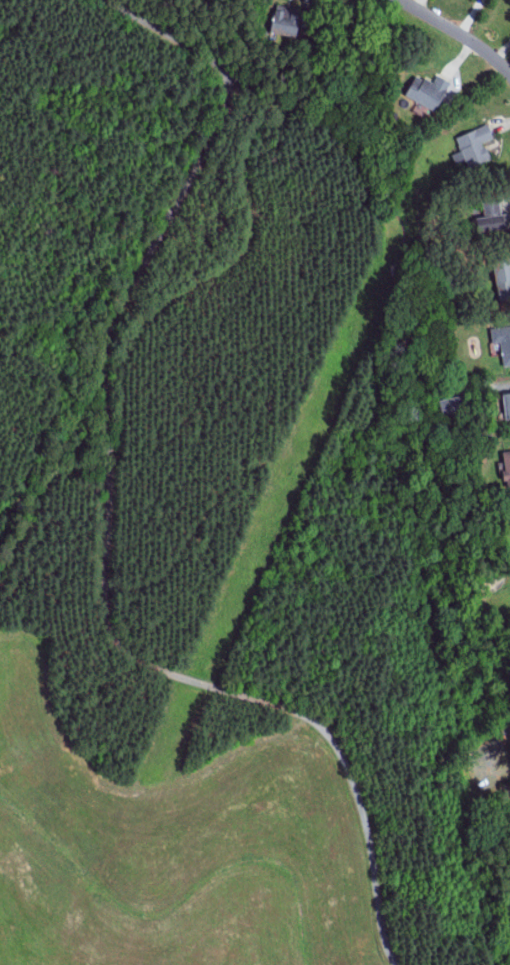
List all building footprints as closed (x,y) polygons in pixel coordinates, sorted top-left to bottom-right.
[(415,74),(404,96),(435,112),(450,83),(436,75),(431,83),(415,74)] [(456,136),(467,168),(489,160),(483,143),(493,139),(488,124),(456,136)] [(493,344),(500,343),(504,367),(509,366),(509,326),(490,329),(493,344)] [(500,452),(506,489),(509,488),(509,451),(500,452)]
